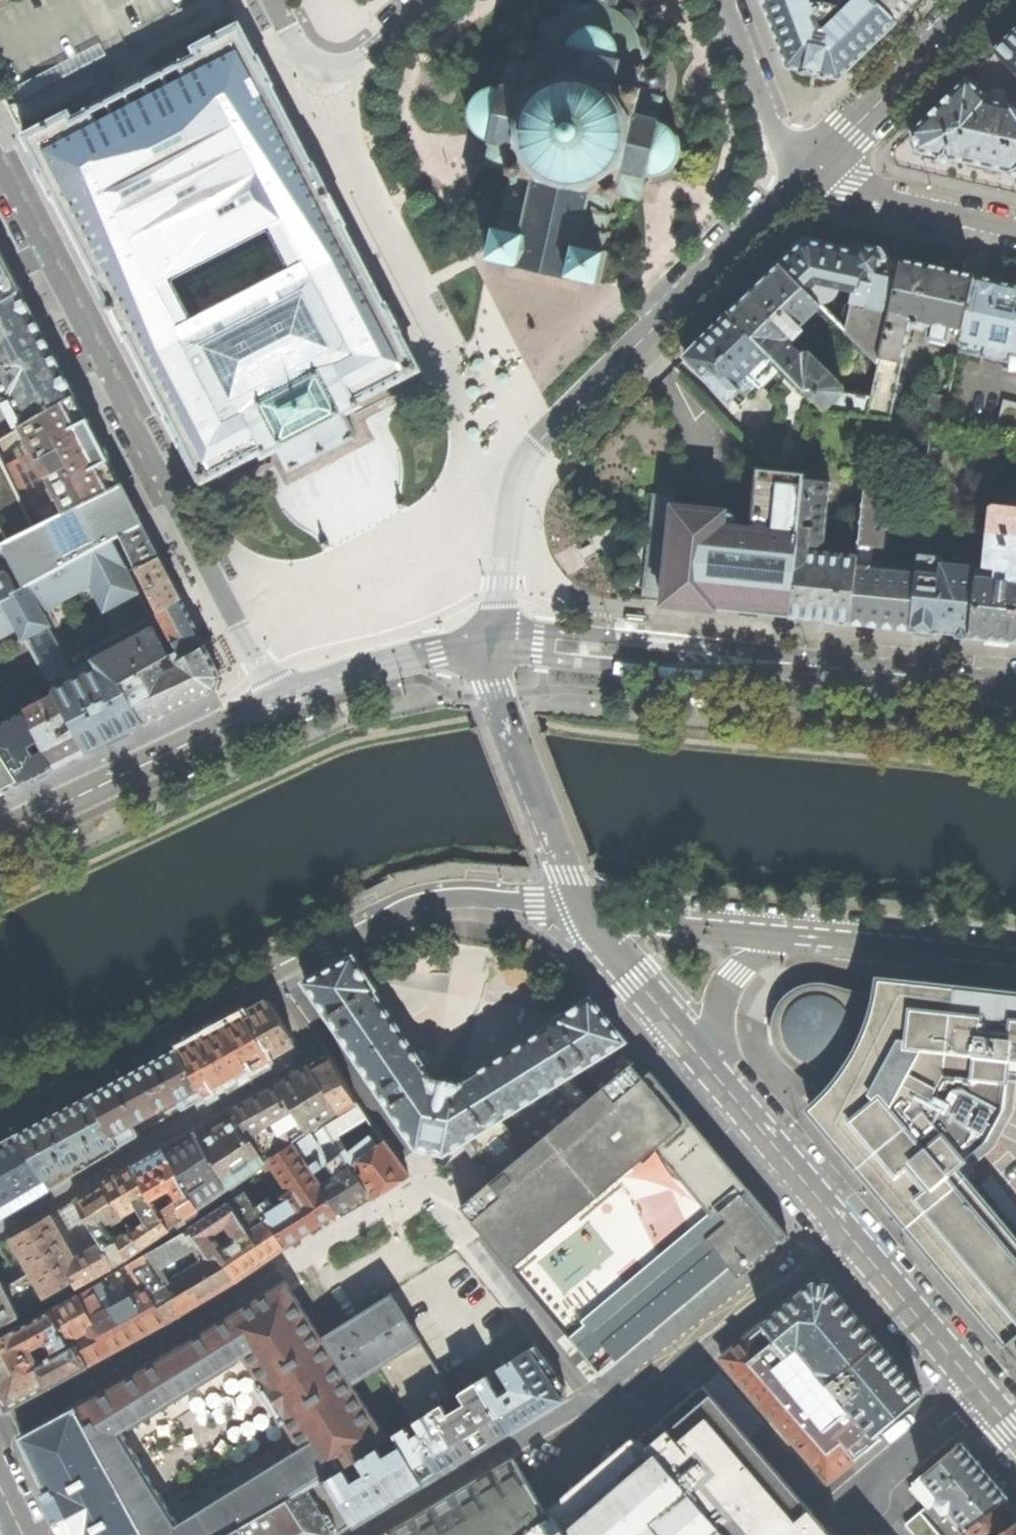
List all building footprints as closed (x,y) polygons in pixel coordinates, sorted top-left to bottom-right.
[(488,260),(506,263),(513,265),(514,267),(573,279),(574,278),(582,280),(600,284),(608,250),(604,249),(606,237),(611,238),(613,230),(608,229),(610,218),(615,219),(617,212),(612,211),(614,200),(619,201),(620,196),(640,200),(642,201),(646,180),(647,177),(657,177),(667,174),(671,170),(673,168),(678,161),(680,154),(681,145),(679,136),(674,129),(668,124),(660,120),(660,118),(665,97),(660,92),(663,92),(664,88),(667,83),(667,77),(665,72),(662,68),(657,65),(651,65),(646,67),(642,59),(643,59),(647,56),(650,52),(650,46),(649,41),(646,38),(642,36),(640,36),(637,28),(640,23),(640,17),(638,12),(634,9),(630,8),(626,8),(622,9),(621,10),(620,9),(616,7),(617,6),(619,0),(589,0),(589,1),(583,1),(582,0),(565,0),(564,0),(562,4),(561,8),(562,11),(555,17),(553,17),(549,17),(546,18),(542,20),(540,24),(539,28),(539,33),(542,37),(543,38),(537,44),(533,40),(528,38),(522,38),(517,40),(513,44),(511,49),(510,55),(513,60),(507,63),(503,84),(503,86),(492,86),(485,87),(477,92),(471,100),(468,109),(467,118),(469,125),(473,132),(475,134),(480,139),(490,143),(489,145),(484,167),(506,171),(505,177),(510,178),(508,188),(503,187),(501,195),(506,196),(504,207),(499,206),(497,214),(502,215),(500,227),(495,226),(488,260)] [(789,66),(803,69),(802,71),(814,74),(826,76),(827,74),(839,78),(897,21),(877,0),(840,0),(836,4),(835,10),(823,8),(824,2),(823,0),(764,0),(789,66)] [(897,21),(918,0),(877,0),(897,21)] [(183,446),(202,483),(261,452),(264,456),(280,448),(291,469),(324,451),(356,435),(346,414),(363,405),(360,401),(419,370),(400,334),(402,331),(387,303),(385,304),(346,226),(347,225),(315,162),(313,163),(272,84),(274,83),(260,56),(259,57),(241,23),(194,47),(197,55),(185,62),(182,61),(89,109),(89,112),(75,119),(71,112),(23,137),(40,169),(38,171),(54,200),(56,199),(95,276),(94,278),(118,326),(126,341),(129,340),(168,416),(166,419),(181,447),(183,446)] [(1015,72),(1015,30),(995,51),(1015,72)] [(1009,105),(1008,106),(987,102),(988,100),(985,99),(967,79),(939,106),(913,132),(918,150),(939,155),(938,160),(949,162),(950,157),(1005,170),(1006,172),(1015,174),(1015,106),(1009,105)] [(794,249),(780,263),(820,304),(821,302),(827,301),(830,300),(833,298),(836,294),(838,290),(839,288),(854,290),(852,302),(854,302),(891,311),(902,260),(885,256),(885,255),(882,249),(863,244),(855,249),(806,237),(794,249)] [(21,292),(0,251),(0,305),(21,292)] [(881,359),(903,363),(912,321),(931,326),(929,337),(960,344),(974,276),(950,270),(950,269),(939,267),(926,264),(926,265),(902,260),(891,311),(881,359)] [(791,375),(828,412),(843,391),(843,386),(810,352),(805,353),(803,355),(787,339),(821,306),(820,304),(780,263),(754,290),(730,312),(783,366),(791,375)] [(974,276),(960,344),(959,345),(960,345),(981,349),(979,354),(1006,360),(1004,369),(1015,371),(1015,285),(1010,284),(998,281),(998,280),(975,275),(974,276)] [(23,426),(75,396),(49,346),(21,292),(0,305),(0,380),(23,426)] [(881,359),(891,311),(854,302),(847,332),(879,365),(881,359)] [(761,388),(783,366),(730,312),(707,335),(686,356),(729,401),(732,398),(739,406),(746,399),(747,394),(757,385),(761,388)] [(959,350),(979,354),(981,349),(960,345),(959,350)] [(903,363),(881,359),(879,365),(873,395),(869,415),(872,416),(891,419),(903,363)] [(23,426),(0,380),(0,440),(23,426)] [(843,391),(828,412),(869,415),(873,395),(843,391)] [(924,419),(942,422),(948,396),(930,392),(924,419)] [(58,494),(67,511),(122,485),(98,439),(75,396),(23,426),(34,449),(58,494)] [(998,429),(1015,431),(1015,404),(1004,401),(998,429)] [(34,449),(3,466),(27,514),(51,501),(58,494),(34,449)] [(67,511),(58,494),(51,501),(27,514),(3,466),(0,460),(0,525),(8,541),(67,511)] [(828,467),(807,465),(806,473),(791,617),(819,620),(850,623),(857,564),(857,556),(810,551),(810,544),(818,545),(824,540),(830,481),(826,481),(828,467)] [(663,599),(663,604),(721,609),(791,617),(806,473),(777,470),(758,469),(753,526),(735,524),(736,518),(735,515),(734,514),(733,513),(730,512),(728,512),(728,511),(715,510),(715,509),(674,505),(675,495),(658,494),(646,597),(663,599)] [(24,580),(27,585),(31,583),(84,555),(111,539),(121,535),(122,536),(143,526),(132,504),(122,485),(67,511),(8,541),(5,543),(24,580)] [(865,485),(859,544),(873,546),(881,546),(887,487),(865,485)] [(1015,640),(1015,509),(996,507),(993,509),(988,564),(990,567),(997,567),(996,576),(976,574),(970,635),(996,638),(1015,640)] [(151,540),(143,526),(122,536),(138,569),(160,557),(151,540)] [(31,583),(46,611),(91,587),(105,612),(138,594),(141,593),(111,539),(84,555),(31,583)] [(871,565),(873,546),(859,544),(857,556),(857,564),(871,565)] [(940,632),(970,635),(976,574),(977,566),(944,564),(945,556),(918,554),(916,570),(910,629),(940,632)] [(170,578),(160,557),(138,569),(159,612),(181,600),(170,578)] [(880,626),(910,629),(916,570),(871,565),(857,564),(850,623),(880,626)] [(27,585),(24,580),(15,585),(8,572),(0,576),(0,603),(13,595),(12,593),(27,585)] [(31,583),(27,585),(12,593),(13,595),(0,603),(0,639),(19,628),(49,683),(71,671),(48,630),(55,627),(46,611),(31,583)] [(150,618),(138,594),(105,612),(91,587),(46,611),(55,627),(48,630),(71,671),(82,665),(77,657),(150,618)] [(189,614),(181,600),(159,612),(158,613),(173,642),(197,629),(189,614)] [(71,671),(49,683),(57,694),(70,718),(76,728),(88,751),(117,737),(146,723),(123,683),(171,655),(156,628),(82,665),(71,671)] [(200,637),(197,629),(173,642),(179,651),(183,658),(205,646),(200,637)] [(213,662),(205,646),(183,658),(179,651),(171,655),(123,683),(146,723),(184,705),(216,689),(221,676),(213,662)] [(630,676),(630,679),(645,681),(658,682),(659,674),(630,672),(630,676)] [(72,759),(88,751),(76,728),(66,734),(63,728),(70,718),(57,694),(25,711),(41,741),(46,750),(55,767),(72,759)] [(55,767),(46,750),(35,755),(31,746),(41,741),(25,711),(0,724),(0,744),(4,753),(23,783),(42,774),(55,767)] [(23,783),(4,753),(0,755),(0,794),(23,783)] [(555,1084),(571,1074),(625,1040),(591,998),(558,1019),(558,1021),(459,1083),(432,1077),(373,990),(374,989),(363,971),(353,956),(305,981),(381,1092),(417,1147),(444,1152),(467,1138),(494,1122),(555,1084)] [(881,978),(880,982),(877,1000),(824,986),(811,987),(794,994),(786,1003),(779,1015),(777,1028),(779,1045),(787,1057),(817,1083),(817,1084),(828,1093),(811,1109),(888,1200),(1007,1342),(1006,1343),(1015,1355),(1015,1238),(956,1166),(965,1158),(972,1166),(996,1146),(1015,1111),(1015,1099),(1015,1080),(1008,1079),(1009,1066),(1015,1067),(1015,992),(881,978)] [(258,1006),(245,1013),(270,1058),(296,1043),(269,1000),(258,1006)] [(216,1029),(178,1049),(205,1096),(245,1072),(270,1058),(245,1013),(216,1029)] [(135,1072),(91,1095),(119,1146),(138,1135),(132,1123),(157,1110),(178,1098),(184,1108),(205,1096),(178,1049),(135,1072)] [(310,1066),(340,1114),(358,1103),(328,1055),(320,1060),(310,1066)] [(633,1062),(590,1098),(576,1109),(519,1157),(496,1176),(460,1206),(602,1375),(693,1299),(730,1269),(739,1278),(743,1274),(788,1236),(754,1195),(655,1077),(649,1071),(644,1076),(633,1062)] [(323,1125),(340,1114),(310,1066),(272,1088),(234,1110),(238,1116),(264,1162),(268,1159),(293,1143),(323,1125)] [(590,1098),(571,1074),(555,1084),(576,1109),(590,1098)] [(58,1113),(19,1134),(50,1188),(85,1166),(119,1146),(91,1095),(58,1113)] [(367,1117),(358,1103),(340,1114),(323,1125),(332,1139),(367,1117)] [(264,1162),(238,1116),(221,1126),(199,1139),(226,1189),(238,1182),(265,1163),(264,1162)] [(519,1157),(494,1122),(467,1138),(482,1157),(496,1176),(519,1157)] [(323,1125),(293,1143),(313,1175),(327,1164),(340,1153),(332,1139),(323,1125)] [(226,1189),(199,1139),(194,1132),(181,1139),(163,1149),(181,1178),(186,1187),(198,1208),(200,1207),(224,1191),(226,1189)] [(377,1132),(343,1157),(348,1166),(351,1166),(369,1191),(373,1197),(409,1175),(391,1152),(377,1132)] [(16,1208),(50,1188),(19,1134),(0,1144),(0,1217),(16,1208)] [(313,1175),(293,1143),(268,1159),(283,1183),(289,1179),(295,1189),(283,1197),(289,1206),(277,1214),(269,1201),(255,1209),(238,1182),(226,1189),(224,1191),(231,1201),(250,1231),(267,1220),(284,1247),(314,1227),(336,1212),(320,1185),(313,1175)] [(184,1218),(198,1208),(186,1187),(181,1178),(163,1149),(148,1157),(133,1165),(169,1228),(184,1218)] [(343,1157),(340,1153),(327,1164),(335,1176),(320,1185),(336,1212),(351,1203),(369,1191),(351,1166),(348,1166),(343,1157)] [(169,1228),(133,1165),(117,1174),(105,1181),(124,1215),(142,1204),(150,1219),(132,1230),(141,1247),(169,1228)] [(124,1215),(105,1181),(89,1191),(77,1198),(93,1227),(104,1244),(113,1265),(141,1247),(132,1230),(125,1235),(121,1228),(112,1233),(108,1225),(124,1215)] [(31,1273),(45,1298),(73,1281),(75,1285),(113,1265),(104,1244),(93,1227),(77,1198),(12,1237),(24,1258),(31,1273)] [(231,1201),(221,1208),(218,1204),(203,1213),(206,1217),(190,1228),(211,1258),(217,1254),(236,1281),(261,1263),(284,1247),(267,1220),(250,1231),(231,1201)] [(203,1262),(211,1258),(190,1228),(145,1255),(160,1278),(176,1268),(173,1262),(194,1249),(203,1262)] [(217,1254),(211,1258),(203,1262),(165,1286),(151,1294),(167,1322),(200,1301),(236,1281),(217,1254)] [(145,1255),(78,1295),(96,1326),(95,1327),(97,1333),(91,1336),(78,1343),(89,1365),(134,1340),(167,1322),(151,1294),(165,1286),(160,1278),(145,1255)] [(45,1298),(31,1273),(5,1288),(21,1316),(47,1301),(45,1298)] [(21,1316),(5,1288),(1,1281),(0,1282),(0,1327),(21,1316)] [(47,1493),(61,1522),(67,1534),(145,1534),(97,1448),(244,1356),(260,1381),(257,1383),(282,1423),(285,1421),(300,1447),(158,1534),(225,1534),(326,1477),(343,1467),(358,1458),(378,1447),(377,1446),(388,1439),(353,1384),(379,1367),(420,1341),(388,1294),(321,1337),(285,1281),(63,1414),(22,1437),(24,1441),(49,1492),(47,1493)] [(877,1340),(829,1282),(814,1281),(722,1358),(828,1481),(866,1449),(867,1449),(878,1439),(874,1434),(922,1394),(877,1340)] [(66,1301),(51,1310),(68,1341),(76,1337),(88,1331),(91,1336),(97,1333),(95,1327),(96,1326),(78,1295),(66,1301)] [(38,1360),(32,1349),(46,1341),(53,1354),(70,1344),(68,1341),(51,1310),(11,1332),(0,1337),(0,1381),(38,1360)] [(8,1409),(46,1388),(89,1365),(78,1343),(76,1337),(68,1341),(70,1344),(53,1354),(39,1361),(38,1360),(0,1381),(0,1392),(2,1396),(8,1409)] [(455,1396),(420,1341),(379,1367),(413,1422),(415,1421),(429,1412),(441,1404),(455,1396)] [(566,1387),(536,1346),(499,1369),(510,1389),(499,1396),(487,1376),(477,1383),(506,1434),(543,1412),(564,1400),(566,1387)] [(750,1431),(761,1422),(719,1371),(709,1379),(750,1431)] [(485,1447),(506,1434),(477,1383),(460,1394),(466,1403),(448,1414),(441,1404),(429,1412),(459,1463),(485,1447)] [(823,1523),(703,1384),(637,1441),(634,1437),(546,1509),(515,1458),(389,1532),(384,1534),(833,1534),(823,1523)] [(444,1471),(459,1463),(429,1412),(415,1421),(422,1432),(411,1439),(404,1428),(394,1435),(400,1446),(423,1484),(444,1471)] [(1008,1497),(986,1470),(962,1442),(908,1487),(925,1506),(927,1507),(935,1500),(937,1500),(936,1504),(942,1511),(947,1511),(950,1508),(951,1509),(944,1514),(945,1516),(959,1532),(1008,1497)] [(387,1505),(423,1484),(400,1446),(384,1456),(378,1447),(358,1458),(366,1473),(352,1482),(343,1467),(326,1477),(334,1492),(354,1525),(387,1505)] [(358,1458),(343,1467),(352,1482),(366,1473),(358,1458)] [(283,1529),(286,1534),(333,1534),(315,1502),(322,1498),(324,1498),(334,1492),(326,1477),(225,1534),(273,1534),(283,1529)] [(333,1534),(337,1534),(354,1525),(334,1492),(324,1498),(322,1498),(315,1502),(333,1534)] [(1015,1521),(1015,1506),(1015,1505),(1008,1497),(959,1532),(962,1534),(994,1534),(1015,1521)] [(938,1522),(945,1516),(944,1514),(951,1509),(950,1508),(947,1511),(942,1511),(936,1504),(937,1500),(935,1500),(927,1507),(925,1506),(938,1522)] [(920,1512),(906,1524),(915,1534),(939,1534),(920,1512)] [(994,1534),(1015,1534),(1015,1521),(994,1534)]
